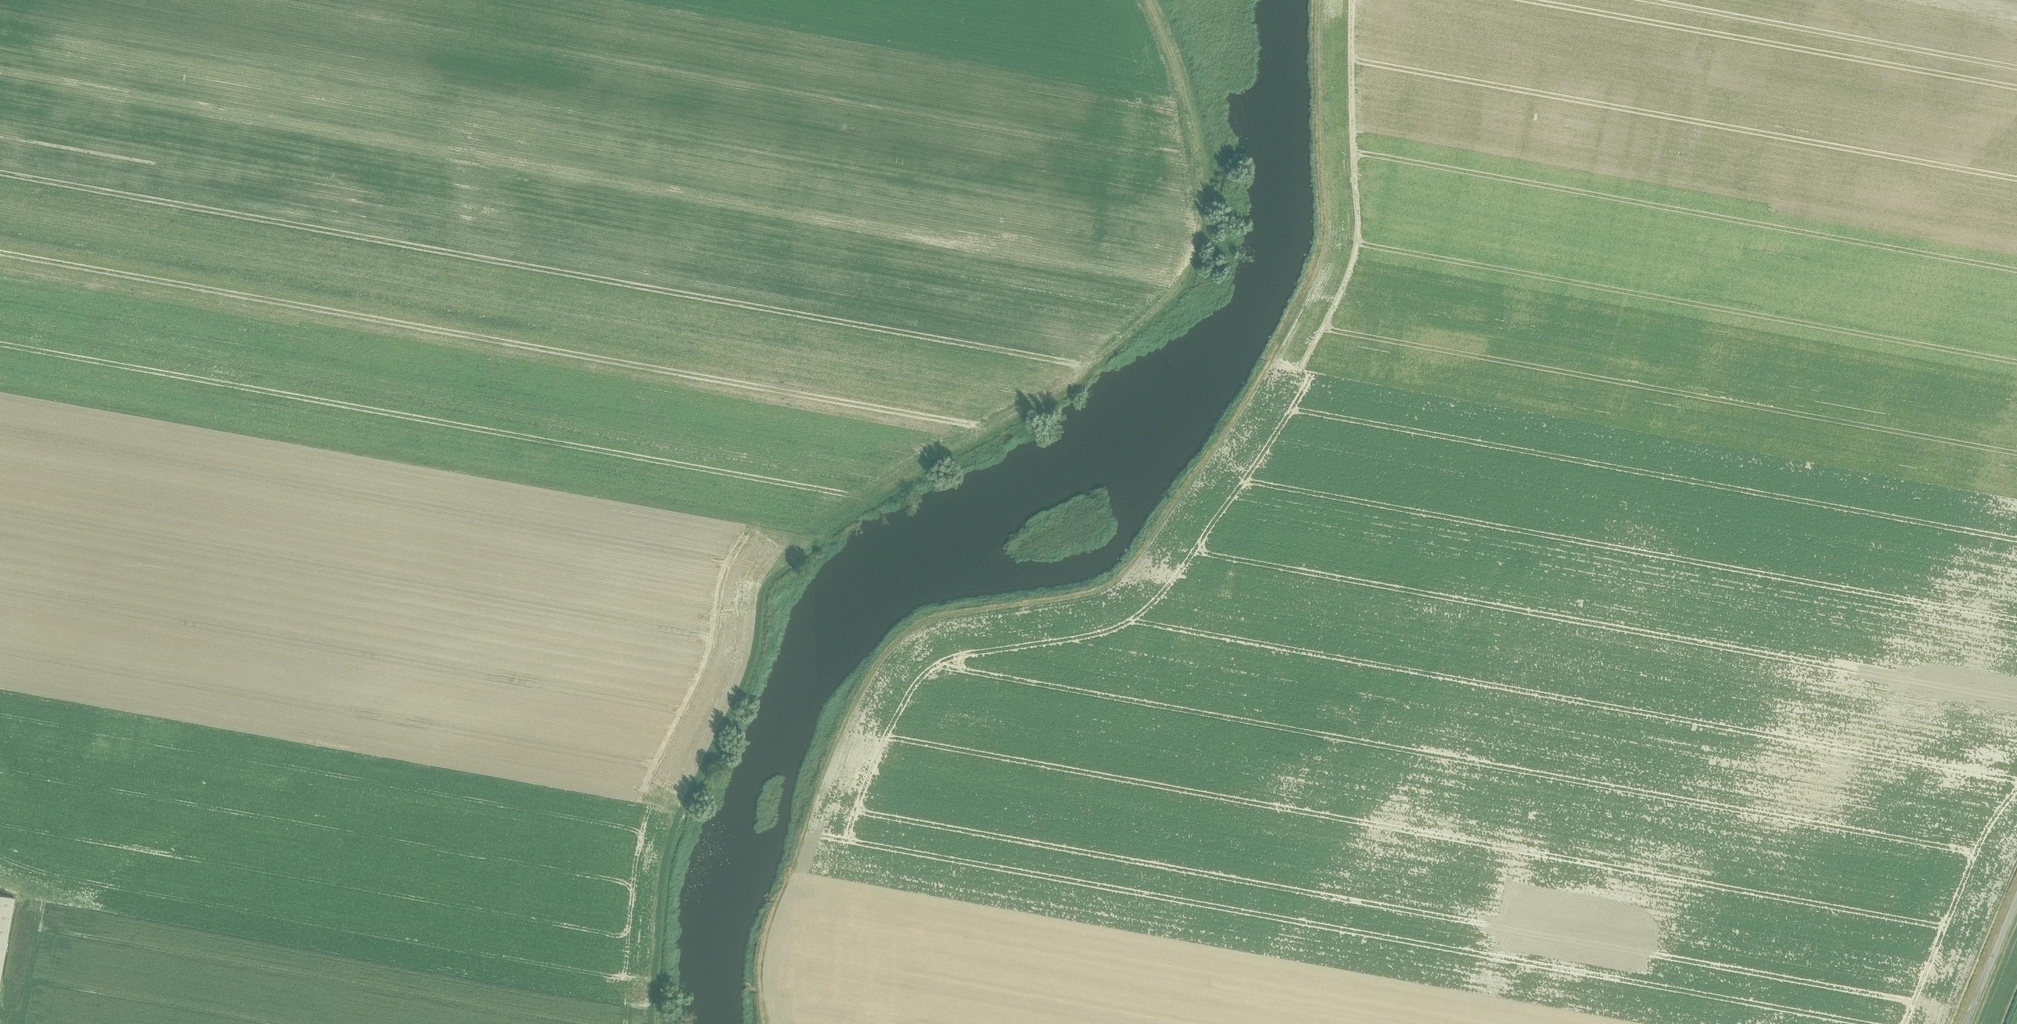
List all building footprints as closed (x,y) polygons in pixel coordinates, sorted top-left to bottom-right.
[(0,895),(0,981),(14,898),(0,895)]
